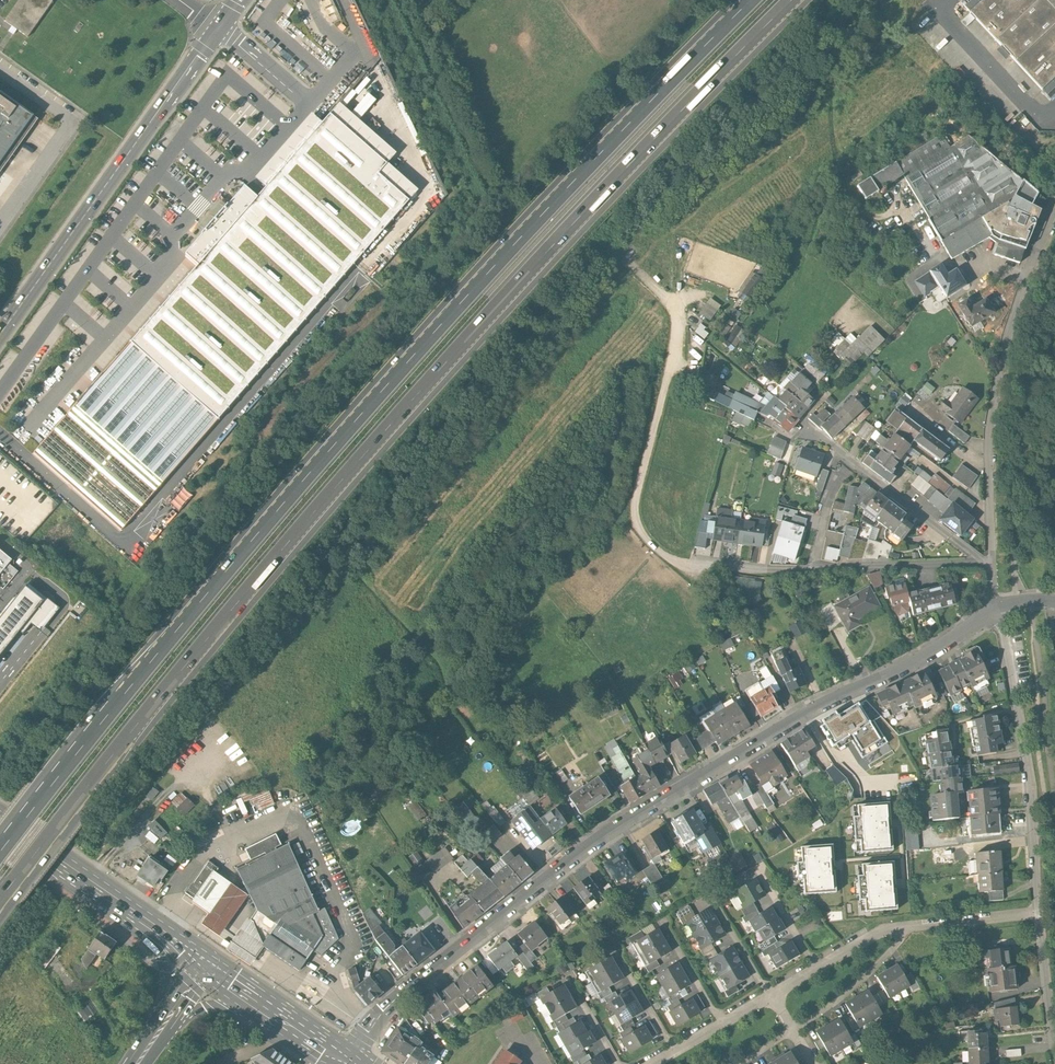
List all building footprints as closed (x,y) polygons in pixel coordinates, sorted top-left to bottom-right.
[(6,24),(28,39),(53,2),(51,0),(23,0),(6,24)] [(967,9),(976,0),(968,0),(963,4),(967,9)] [(967,9),(1042,88),(1054,75),(1054,0),(976,0),(967,9)] [(924,22),(919,17),(910,25),(915,30),(924,22)] [(1042,88),(1046,93),(1054,84),(1054,75),(1042,88)] [(0,91),(0,173),(39,119),(0,91)] [(98,384),(39,452),(126,528),(409,203),(379,177),(389,166),(333,117),(296,158),(261,200),(253,194),(246,187),(217,221),(188,255),(201,266),(98,384)] [(1025,180),(969,135),(951,146),(943,135),(896,162),(904,176),(942,241),(984,217),(1011,201),(1013,202),(1025,180)] [(904,176),(896,162),(872,176),(880,190),(904,176)] [(880,190),(872,176),(858,184),(866,198),(880,190)] [(1011,201),(984,217),(994,235),(1001,239),(1026,248),(1028,249),(1044,208),(1035,203),(1040,192),(1025,180),(1013,202),(1011,201)] [(984,217),(942,241),(953,258),(991,237),(999,244),(996,254),(1020,263),(1026,248),(1001,239),(994,235),(984,217)] [(943,262),(929,271),(940,286),(947,299),(969,285),(958,267),(949,273),(943,262)] [(763,265),(757,274),(765,279),(770,271),(763,265)] [(737,290),(742,293),(756,273),(750,271),(737,290)] [(940,286),(929,271),(915,281),(925,297),(940,286)] [(756,273),(742,293),(751,299),(765,279),(757,274),(756,273)] [(971,297),(959,305),(972,325),(997,310),(988,296),(976,304),(971,297)] [(718,310),(707,303),(700,313),(710,321),(718,310)] [(907,318),(903,314),(898,318),(902,322),(907,318)] [(701,323),(694,332),(704,339),(708,333),(704,330),(706,327),(701,323)] [(887,339),(871,324),(851,345),(847,341),(835,354),(839,358),(842,356),(851,364),(864,351),(870,356),(887,339)] [(742,328),(736,325),(727,339),(733,343),(742,328)] [(957,341),(952,337),(948,342),(953,346),(957,341)] [(735,348),(729,343),(726,346),(732,351),(735,348)] [(810,362),(804,368),(816,379),(819,382),(825,375),(810,362)] [(881,371),(877,367),(871,372),(875,376),(881,371)] [(816,379),(804,368),(801,372),(812,383),(816,379)] [(787,391),(808,409),(816,401),(808,394),(812,390),(809,386),(812,383),(801,372),(792,381),(791,383),(789,381),(783,388),(787,391)] [(780,385),(783,388),(789,381),(791,383),(792,381),(787,377),(780,385)] [(928,382),(922,389),(930,396),(936,389),(928,382)] [(951,402),(946,398),(940,407),(961,424),(980,399),(963,386),(951,402)] [(732,399),(736,392),(725,387),(719,387),(716,392),(732,399)] [(759,412),(760,413),(766,405),(736,391),(736,392),(732,399),(759,412)] [(808,409),(787,391),(779,400),(787,407),(786,408),(799,420),(808,409)] [(759,412),(732,399),(716,392),(713,400),(731,408),(745,415),(753,419),(755,420),(759,412)] [(911,400),(905,395),(896,405),(902,411),(911,400)] [(770,415),(776,419),(786,408),(787,407),(779,400),(774,396),(766,405),(760,413),(768,417),(770,415)] [(833,417),(822,426),(824,428),(834,438),(866,409),(854,396),(833,417)] [(830,396),(825,401),(831,407),(836,402),(830,396)] [(745,415),(731,408),(726,420),(730,423),(734,415),(743,419),(745,415)] [(799,420),(786,408),(776,419),(774,422),(789,434),(800,421),(799,420)] [(814,413),(809,419),(821,430),(824,428),(822,426),(833,417),(825,409),(817,416),(814,413)] [(912,446),(915,441),(924,429),(897,409),(888,421),(899,430),(896,434),(912,446)] [(866,410),(857,419),(861,423),(871,415),(866,410)] [(749,427),(753,419),(745,415),(743,419),(741,423),(749,427)] [(867,422),(858,435),(868,442),(877,430),(867,422)] [(970,436),(954,424),(949,431),(965,443),(970,436)] [(924,429),(915,441),(942,461),(951,449),(924,429)] [(912,446),(896,434),(885,448),(901,460),(912,446)] [(732,438),(725,435),(722,442),(728,445),(730,441),(732,438)] [(790,444),(774,437),(766,453),(782,461),(790,444)] [(741,442),(732,438),(730,441),(740,446),(741,442)] [(825,454),(802,446),(795,470),(817,478),(825,454)] [(885,448),(879,455),(886,461),(877,474),(891,485),(897,477),(894,474),(897,470),(895,468),(901,460),(885,448)] [(862,463),(877,474),(886,461),(879,455),(872,450),(862,463)] [(784,465),(775,462),(771,474),(779,477),(784,465)] [(962,465),(953,478),(969,489),(979,476),(962,465)] [(829,471),(823,469),(817,487),(823,489),(829,471)] [(937,473),(928,483),(944,496),(952,486),(937,473)] [(911,486),(919,477),(915,474),(907,482),(911,486)] [(928,483),(919,476),(919,477),(911,486),(940,509),(948,499),(944,496),(928,483)] [(867,507),(879,492),(864,480),(859,488),(849,486),(845,504),(843,512),(853,515),(856,506),(860,506),(862,503),(867,507)] [(976,503),(956,488),(948,499),(968,514),(976,503)] [(864,511),(875,520),(890,501),(879,492),(867,507),(864,511)] [(908,515),(890,501),(875,520),(904,542),(912,531),(901,523),(908,515)] [(843,512),(845,504),(835,502),(833,510),(843,512)] [(940,520),(961,536),(973,520),(952,504),(940,520)] [(798,511),(779,507),(776,519),(783,521),(784,515),(796,517),(798,511)] [(714,534),(713,540),(738,544),(742,520),(731,519),(733,510),(717,508),(716,517),(714,534)] [(731,519),(742,520),(743,509),(733,508),(733,510),(731,519)] [(742,520),(738,544),(763,547),(763,545),(765,534),(767,517),(745,514),(744,521),(742,520)] [(707,533),(714,534),(716,517),(704,515),(696,547),(705,549),(707,533)] [(804,528),(783,521),(773,554),(795,561),(804,528)] [(859,529),(847,526),(841,551),(840,557),(849,559),(856,539),(859,529)] [(873,527),(869,539),(875,541),(879,530),(873,527)] [(849,559),(863,558),(868,542),(856,539),(849,559)] [(879,555),(883,544),(875,541),(869,539),(868,542),(863,558),(878,558),(879,555)] [(894,548),(884,540),(883,544),(879,555),(890,559),(894,548)] [(841,551),(827,548),(824,561),(838,565),(840,557),(841,551)] [(0,552),(0,581),(14,564),(0,552)] [(880,572),(867,576),(875,590),(876,589),(881,586),(884,585),(880,572)] [(823,586),(820,579),(814,582),(816,588),(823,586)] [(906,582),(885,587),(888,600),(890,600),(892,607),(894,607),(895,613),(899,616),(908,613),(910,609),(909,603),(911,603),(909,593),(906,582)] [(929,588),(935,610),(957,605),(952,583),(929,588)] [(31,628),(45,610),(53,601),(42,592),(38,597),(30,591),(24,586),(0,616),(0,666),(31,628)] [(882,608),(870,586),(850,598),(848,595),(844,597),(845,600),(834,606),(843,624),(849,633),(863,625),(860,620),(882,608)] [(929,588),(909,593),(911,603),(915,615),(935,610),(929,588)] [(803,595),(800,590),(794,593),(797,598),(803,595)] [(843,624),(834,606),(831,602),(818,610),(830,632),(843,624)] [(763,620),(757,608),(749,612),(755,624),(763,620)] [(53,617),(45,610),(31,628),(39,634),(51,644),(65,626),(53,617)] [(802,625),(791,630),(796,640),(806,635),(802,625)] [(735,646),(731,639),(720,644),(723,651),(735,646)] [(963,658),(959,660),(972,686),(975,693),(990,685),(988,681),(992,679),(985,663),(986,659),(981,648),(977,646),(964,653),(963,658)] [(706,662),(703,656),(696,660),(699,665),(706,662)] [(808,685),(799,667),(792,671),(786,658),(776,663),(780,672),(787,686),(791,693),(808,685)] [(949,665),(950,667),(962,691),(972,686),(959,660),(949,665)] [(696,668),(692,662),(685,666),(688,672),(696,668)] [(950,667),(939,673),(952,698),(963,693),(962,691),(950,667)] [(669,677),(676,688),(685,682),(679,671),(669,677)] [(787,686),(780,672),(774,676),(781,690),(787,686)] [(927,672),(904,683),(877,695),(884,711),(891,707),(895,716),(916,707),(917,709),(939,699),(927,672)] [(771,687),(775,693),(781,690),(774,676),(761,682),(766,690),(771,687)] [(766,690),(761,682),(746,692),(750,699),(766,690)] [(766,690),(750,699),(753,703),(760,714),(762,719),(780,708),(775,701),(778,699),(775,693),(771,687),(766,690)] [(837,712),(835,709),(816,721),(833,747),(848,737),(863,758),(887,743),(873,721),(880,716),(866,701),(861,705),(857,700),(837,712)] [(714,710),(712,711),(715,715),(725,709),(721,701),(712,707),(714,710)] [(736,703),(725,709),(740,733),(751,727),(748,721),(741,710),(736,703)] [(754,718),(760,714),(753,703),(747,706),(754,718)] [(747,706),(741,710),(748,721),(754,718),(747,706)] [(725,709),(715,715),(729,740),(740,733),(725,709)] [(699,718),(707,731),(710,729),(705,722),(715,715),(712,711),(699,718)] [(630,722),(627,715),(621,718),(624,725),(630,722)] [(715,715),(705,722),(710,729),(717,741),(720,746),(729,740),(715,715)] [(1005,745),(999,715),(981,717),(982,720),(967,722),(968,730),(971,730),(975,748),(977,748),(978,757),(999,754),(998,746),(1005,745)] [(702,750),(717,741),(710,729),(707,731),(695,738),(702,750)] [(817,748),(804,729),(781,744),(796,768),(812,758),(809,754),(817,748)] [(954,758),(949,729),(925,733),(929,759),(933,758),(935,770),(961,767),(959,757),(954,758)] [(686,736),(670,744),(675,753),(681,764),(697,755),(686,736)] [(659,738),(646,745),(657,765),(670,757),(664,746),(659,738)] [(626,785),(636,779),(615,741),(604,747),(626,785)] [(670,757),(675,753),(670,744),(669,743),(664,746),(670,757)] [(636,779),(646,796),(661,787),(651,768),(657,765),(646,745),(639,749),(642,755),(632,760),(641,776),(636,779)] [(787,776),(772,751),(749,765),(761,784),(765,790),(772,786),(776,787),(781,785),(781,781),(787,776)] [(1019,764),(1000,766),(1001,774),(1020,772),(1019,764)] [(961,767),(935,770),(932,770),(933,783),(942,782),(962,780),(972,778),(971,765),(961,767)] [(847,779),(833,766),(825,771),(836,786),(847,779)] [(568,781),(562,770),(549,779),(555,789),(568,781)] [(728,777),(719,782),(741,818),(745,825),(750,833),(759,828),(743,802),(751,797),(753,796),(745,781),(742,783),(738,776),(730,781),(728,777)] [(611,797),(598,778),(584,788),(596,807),(611,797)] [(646,796),(636,779),(626,785),(621,787),(624,793),(621,795),(623,799),(626,798),(630,805),(646,796)] [(962,780),(942,782),(943,786),(940,786),(941,795),(930,796),(932,812),(930,813),(931,819),(933,819),(933,823),(961,819),(958,795),(964,794),(962,780)] [(719,782),(704,791),(713,806),(717,804),(730,825),(741,818),(719,782)] [(765,790),(761,784),(754,787),(758,793),(765,806),(769,813),(777,809),(765,790)] [(539,799),(527,785),(519,792),(530,806),(539,799)] [(244,788),(232,793),(234,799),(240,796),(243,802),(249,800),(252,806),(255,805),(258,812),(274,805),(266,786),(246,794),(244,788)] [(581,817),(596,807),(584,788),(569,798),(581,817)] [(997,790),(965,793),(968,819),(995,817),(999,816),(997,790)] [(172,804),(159,817),(163,821),(176,809),(186,799),(180,793),(171,802),(172,804)] [(758,793),(753,796),(751,797),(758,809),(765,806),(758,793)] [(479,804),(471,795),(455,808),(480,836),(489,828),(479,817),(476,819),(469,811),(479,804)] [(193,806),(186,799),(176,809),(183,816),(193,806)] [(426,815),(415,801),(407,807),(417,821),(426,815)] [(893,851),(891,830),(888,830),(887,820),(891,820),(889,803),(857,805),(858,817),(853,817),(855,842),(860,841),(861,853),(893,851)] [(533,849),(552,835),(541,820),(531,807),(527,810),(523,809),(516,814),(516,818),(512,821),(533,849)] [(559,814),(555,809),(541,820),(552,835),(566,824),(561,817),(564,814),(561,812),(559,814)] [(705,830),(693,810),(670,823),(675,831),(679,837),(684,845),(695,839),(704,855),(721,845),(711,827),(705,830)] [(995,817),(968,819),(970,836),(997,833),(995,817)] [(741,818),(730,825),(734,832),(745,825),(741,818)] [(824,826),(820,820),(812,825),(816,830),(824,826)] [(154,821),(148,828),(160,840),(167,833),(154,821)] [(502,835),(493,825),(489,828),(480,836),(489,846),(502,835)] [(919,837),(918,825),(907,826),(909,850),(920,849),(919,837)] [(787,837),(779,826),(769,832),(777,844),(787,837)] [(177,827),(169,835),(173,839),(181,831),(177,827)] [(679,837),(675,831),(670,834),(674,840),(679,837)] [(659,832),(642,842),(645,849),(652,861),(660,857),(670,851),(659,832)] [(264,853),(266,856),(276,851),(275,848),(281,845),(275,835),(245,850),(250,860),(264,853)] [(556,842),(547,850),(552,857),(562,848),(556,842)] [(266,856),(236,871),(256,911),(249,921),(253,923),(262,946),(268,936),(305,962),(312,952),(322,937),(313,915),(319,912),(287,845),(276,851),(266,856)] [(836,892),(835,871),(831,871),(830,861),(834,861),(833,845),(800,847),(802,862),(797,863),(798,880),(803,880),(804,895),(836,892)] [(954,847),(933,850),(935,864),(956,861),(954,851),(954,847)] [(453,860),(445,849),(415,871),(422,881),(453,860)] [(652,861),(645,849),(644,849),(653,866),(655,865),(662,861),(660,857),(652,861)] [(417,852),(408,858),(414,867),(423,861),(417,852)] [(500,860),(506,867),(521,885),(534,874),(519,856),(515,859),(509,852),(500,860)] [(623,852),(604,865),(617,884),(624,879),(627,883),(639,875),(623,852)] [(1002,852),(976,854),(977,861),(969,862),(970,877),(974,876),(1004,874),(1002,852)] [(748,867),(740,853),(729,859),(737,873),(748,867)] [(763,860),(759,854),(754,857),(757,864),(763,860)] [(176,860),(171,856),(164,865),(170,869),(176,860)] [(147,859),(134,878),(151,889),(154,884),(157,885),(166,872),(147,859)] [(218,868),(207,861),(185,894),(193,899),(196,901),(215,874),(218,868)] [(466,878),(471,875),(477,869),(470,861),(459,870),(466,878)] [(897,910),(896,889),(892,889),(892,879),(895,879),(894,862),(862,864),(863,876),(858,876),(859,901),(865,900),(865,912),(897,910)] [(653,866),(643,872),(652,886),(663,879),(655,865),(653,866)] [(506,867),(488,881),(504,899),(521,885),(506,867)] [(481,887),(469,897),(484,915),(504,899),(488,881),(477,869),(471,875),(481,887)] [(248,897),(215,874),(196,901),(193,899),(190,903),(207,915),(200,925),(219,938),(248,897)] [(1004,874),(974,876),(975,884),(980,884),(981,895),(989,894),(1003,893),(1005,893),(1004,874)] [(589,878),(573,890),(586,907),(602,895),(589,878)] [(767,896),(758,879),(734,892),(743,909),(754,904),(767,896)] [(609,885),(604,888),(611,898),(616,895),(609,885)] [(786,891),(783,885),(777,889),(780,894),(786,891)] [(1003,893),(989,894),(990,902),(1004,901),(1003,893)] [(484,915),(469,897),(450,910),(464,931),(484,915)] [(576,915),(562,897),(547,909),(555,920),(553,921),(561,932),(571,924),(569,921),(576,915)] [(754,904),(743,909),(742,911),(745,917),(757,910),(754,904)] [(685,924),(697,918),(690,906),(676,914),(683,926),(685,924)] [(779,920),(772,908),(760,915),(749,922),(755,933),(758,931),(779,920)] [(325,909),(319,912),(313,915),(322,937),(312,952),(321,958),(338,939),(325,909)] [(371,933),(378,926),(382,924),(370,909),(363,915),(371,933)] [(697,918),(685,924),(694,938),(719,924),(712,909),(697,918)] [(749,922),(760,915),(757,910),(745,917),(743,918),(746,923),(749,922)] [(248,966),(261,947),(262,946),(253,923),(249,921),(246,919),(225,950),(248,966)] [(779,920),(758,931),(764,942),(775,936),(786,930),(780,919),(779,920)] [(535,922),(518,935),(525,944),(531,952),(548,939),(535,922)] [(719,924),(694,938),(701,951),(712,945),(726,937),(719,924)] [(402,978),(417,967),(401,947),(395,953),(393,951),(394,947),(378,926),(371,933),(375,942),(384,954),(402,978)] [(629,939),(633,946),(645,938),(641,931),(629,939)] [(645,938),(633,946),(639,956),(665,941),(659,931),(645,938)] [(117,943),(101,932),(81,960),(87,969),(97,955),(105,960),(117,943)] [(419,933),(401,947),(417,967),(435,953),(433,951),(424,939),(419,933)] [(432,933),(424,939),(433,951),(441,945),(432,933)] [(268,936),(262,946),(261,947),(298,973),(305,962),(268,936)] [(775,936),(764,942),(760,945),(763,950),(774,944),(778,941),(775,936)] [(665,941),(639,956),(646,968),(657,961),(672,953),(665,941)] [(800,956),(791,941),(778,949),(768,955),(777,969),(800,956)] [(513,953),(506,943),(487,958),(498,972),(502,970),(506,975),(516,968),(512,962),(517,958),(513,953)] [(531,952),(525,944),(519,949),(531,964),(537,959),(531,952)] [(768,955),(778,949),(774,944),(763,950),(761,951),(765,957),(768,955)] [(712,945),(701,951),(707,961),(718,955),(712,945)] [(60,950),(56,947),(41,966),(45,969),(60,950)] [(734,948),(710,962),(719,977),(743,964),(734,948)] [(519,949),(513,953),(517,958),(529,973),(534,968),(531,964),(519,949)] [(988,961),(989,970),(1014,967),(1012,949),(984,952),(985,961),(988,961)] [(402,978),(384,954),(381,956),(389,968),(387,970),(396,983),(402,978)] [(498,972),(487,958),(482,962),(493,976),(498,972)] [(612,958),(586,973),(592,984),(618,969),(612,958)] [(657,961),(646,968),(649,973),(660,966),(657,961)] [(493,976),(482,962),(476,966),(488,981),(493,976)] [(678,963),(656,976),(662,988),(685,975),(678,963)] [(743,964),(719,977),(726,992),(737,985),(751,978),(743,964)] [(567,972),(563,965),(556,969),(561,976),(567,972)] [(488,981),(476,966),(438,997),(451,1016),(454,1019),(493,988),(488,981)] [(899,966),(888,972),(901,995),(912,988),(906,978),(899,966)] [(989,970),(987,970),(990,994),(1019,991),(1016,967),(1014,967),(989,970)] [(347,970),(353,992),(359,986),(355,968),(347,970)] [(618,969),(592,984),(598,995),(610,989),(624,980),(618,969)] [(888,972),(878,978),(884,988),(890,1001),(901,995),(888,972)] [(685,975),(662,988),(669,999),(679,993),(691,986),(685,975)] [(912,975),(906,978),(912,988),(913,991),(919,988),(912,975)] [(359,986),(353,992),(366,1007),(383,993),(369,978),(359,986)] [(737,985),(726,992),(724,993),(728,1000),(741,992),(737,985)] [(570,997),(564,986),(551,993),(539,1000),(546,1012),(570,997)] [(536,994),(539,1000),(551,993),(547,988),(536,994)] [(877,992),(878,995),(884,1005),(891,1001),(890,1001),(884,988),(877,992)] [(610,989),(598,995),(601,1001),(605,999),(613,994),(610,989)] [(619,998),(608,1004),(614,1016),(637,1003),(630,991),(619,998)] [(857,998),(872,1023),(884,1017),(879,1008),(873,998),(869,991),(857,998)] [(613,994),(605,999),(608,1004),(619,998),(616,992),(613,994)] [(451,1016),(438,997),(435,993),(419,1004),(425,1012),(420,1016),(428,1028),(433,1025),(435,1028),(451,1016)] [(679,993),(669,999),(672,1004),(679,1000),(682,998),(679,993)] [(878,995),(873,998),(879,1008),(884,1005),(878,995)] [(534,1004),(530,997),(523,1001),(527,1008),(534,1004)] [(570,997),(546,1012),(553,1023),(565,1016),(577,1009),(570,997)] [(682,1006),(670,1013),(678,1026),(700,1014),(697,1010),(703,1007),(697,998),(682,1006)] [(857,998),(846,1005),(852,1016),(860,1030),(872,1023),(857,998)] [(994,1004),(995,1010),(1016,1008),(1016,998),(994,1004)] [(667,1007),(670,1013),(682,1006),(679,1000),(672,1004),(667,1007)] [(637,1003),(614,1016),(621,1027),(632,1020),(643,1014),(637,1003)] [(93,1016),(84,1004),(76,1010),(83,1019),(86,1017),(88,1019),(93,1016)] [(1016,1008),(995,1010),(996,1023),(1000,1022),(1001,1028),(1020,1026),(1018,1008),(1016,1008)] [(524,1019),(520,1011),(508,1017),(512,1025),(516,1022),(524,1019)] [(568,1020),(565,1016),(553,1023),(551,1025),(554,1030),(555,1029),(568,1020)] [(860,1030),(852,1016),(847,1019),(855,1033),(860,1030)] [(397,1028),(420,1043),(422,1042),(404,1018),(397,1028)] [(568,1020),(555,1029),(558,1034),(574,1025),(571,1019),(568,1020)] [(829,1026),(843,1051),(855,1045),(850,1037),(840,1019),(829,1026)] [(632,1020),(621,1027),(624,1032),(632,1027),(635,1025),(632,1020)] [(558,1034),(556,1035),(562,1045),(585,1032),(579,1022),(574,1025),(558,1034)] [(635,1033),(623,1040),(631,1053),(651,1041),(649,1037),(655,1033),(650,1025),(635,1033)] [(829,1026),(817,1033),(821,1040),(827,1050),(831,1058),(843,1051),(829,1026)] [(620,1034),(623,1040),(635,1033),(632,1027),(624,1032),(620,1034)] [(397,1028),(379,1054),(394,1063),(406,1063),(420,1043),(397,1028)] [(589,1030),(585,1032),(562,1045),(569,1056),(581,1049),(596,1041),(589,1030)] [(982,1031),(968,1032),(969,1041),(969,1050),(989,1049),(988,1034),(982,1035),(982,1031)] [(959,1042),(969,1041),(968,1032),(958,1033),(959,1042)] [(855,1034),(850,1037),(855,1045),(856,1047),(861,1045),(855,1034)] [(827,1050),(821,1040),(815,1043),(821,1053),(827,1050)] [(420,1043),(406,1063),(428,1063),(432,1058),(435,1054),(420,1043)] [(573,1063),(582,1063),(588,1061),(581,1049),(569,1056),(573,1063)] [(791,1053),(797,1063),(799,1063),(804,1061),(797,1049),(791,1053)] [(969,1050),(970,1063),(991,1063),(989,1049),(969,1050)] [(1021,1049),(1005,1051),(1006,1058),(1022,1057),(1021,1049)] [(250,1060),(255,1063),(292,1063),(272,1050),(250,1060)] [(503,1051),(494,1063),(522,1063),(503,1051)] [(582,1063),(601,1063),(606,1061),(601,1053),(588,1061),(582,1063)] [(779,1059),(782,1063),(797,1063),(791,1053),(779,1059)]
